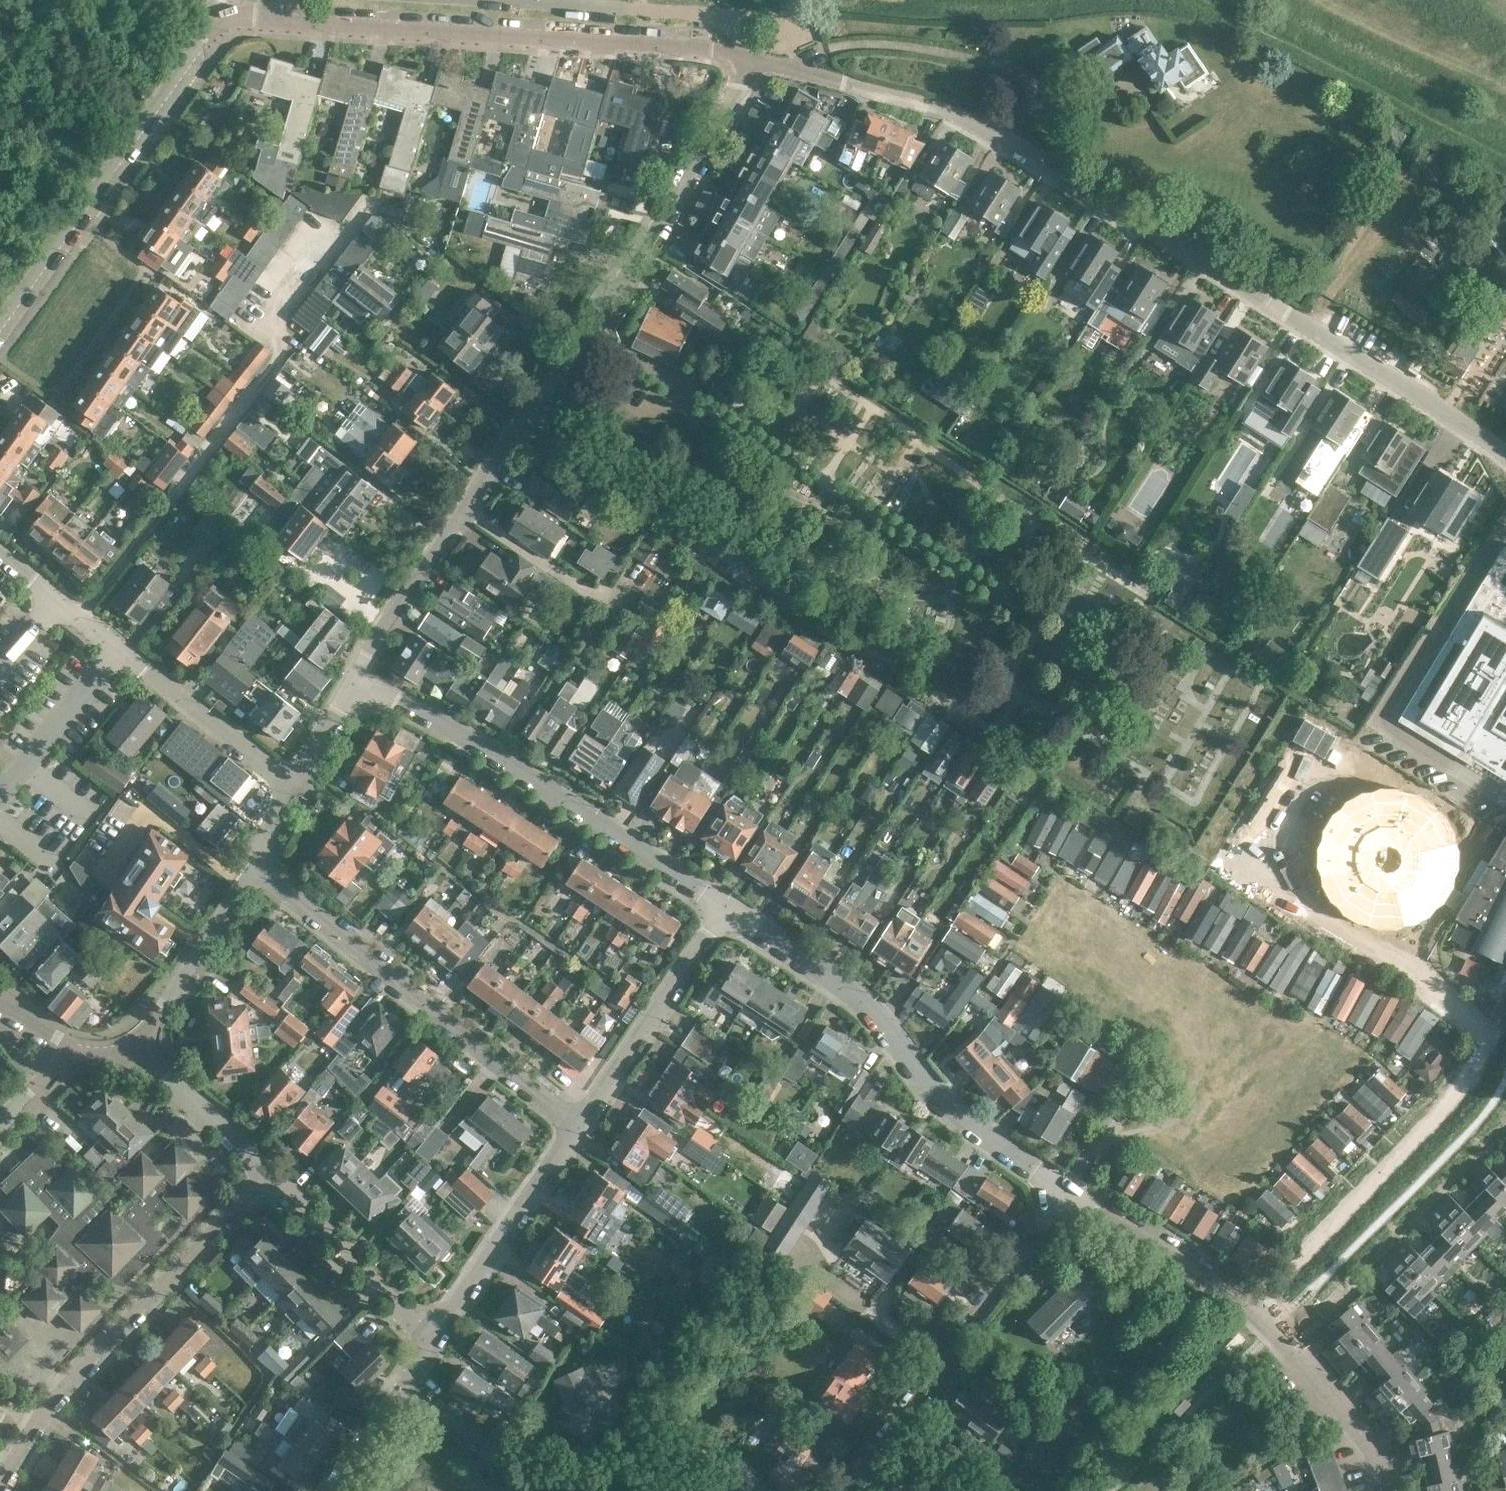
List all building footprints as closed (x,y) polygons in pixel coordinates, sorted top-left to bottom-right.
[(1096,38),(1078,51),(1088,65),(1094,61),(1105,77),(1132,58),(1130,54),(1136,50),(1139,54),(1140,53),(1144,59),(1142,60),(1161,90),(1176,80),(1183,91),(1207,76),(1188,45),(1168,58),(1161,48),(1159,49),(1155,43),(1157,42),(1147,27),(1128,39),(1131,42),(1125,46),(1117,36),(1103,47),(1096,38)] [(323,79),(321,78),(292,70),(295,63),(271,56),(267,71),(251,66),(245,86),(262,92),(293,101),(274,168),(258,164),(254,179),(283,199),(287,181),(293,182),(297,165),(318,94),(323,79)] [(379,82),(378,82),(349,74),(351,67),(326,60),(321,78),(323,79),(318,94),(350,103),(332,162),(331,162),(328,172),(351,179),(375,98),(379,82)] [(379,82),(375,98),(406,107),(389,166),(386,165),(380,187),(404,194),(431,102),(436,87),(435,86),(405,78),(407,71),(384,64),(378,82),(379,82)] [(493,91),(491,90),(462,82),(464,74),(440,67),(435,86),(436,87),(431,102),(464,112),(438,194),(460,201),(485,117),(493,91)] [(506,162),(514,165),(527,168),(528,162),(530,162),(545,109),(552,88),(550,88),(534,83),(532,89),(519,86),(521,79),(497,72),(491,90),(493,91),(485,117),(516,126),(508,156),(506,162)] [(582,178),(588,159),(601,113),(606,98),(604,98),(575,89),(577,83),(553,76),(550,88),(552,88),(545,109),(576,118),(558,177),(580,184),(582,178)] [(606,98),(601,113),(632,122),(619,168),(618,167),(613,184),(629,188),(634,189),(638,186),(645,170),(641,169),(661,103),(631,94),(634,86),(610,79),(604,98),(606,98)] [(799,88),(793,100),(780,122),(779,123),(816,144),(819,147),(827,151),(835,138),(838,139),(846,125),(817,108),(821,101),(799,88)] [(857,147),(879,155),(880,156),(893,123),(890,122),(889,120),(884,117),(881,118),(870,114),(865,126),(855,121),(840,160),(850,166),(857,147)] [(756,140),(793,161),(807,169),(819,147),(816,144),(779,123),(780,122),(770,117),(756,140)] [(912,141),(915,132),(905,128),(904,125),(899,123),(896,124),(893,123),(880,156),(900,164),(902,166),(910,169),(925,145),(912,141)] [(743,162),(780,183),(793,161),(756,140),(743,162)] [(971,159),(941,141),(920,175),(914,171),(904,186),(904,188),(903,189),(904,190),(904,191),(905,192),(909,194),(912,189),(929,200),(938,186),(960,199),(968,186),(958,179),(971,159)] [(197,162),(183,181),(214,204),(228,184),(224,181),(233,169),(212,154),(204,167),(197,162)] [(593,164),(588,159),(582,178),(599,183),(604,167),(593,164)] [(514,165),(506,162),(501,177),(506,179),(514,165)] [(743,162),(730,185),(767,206),(780,183),(743,162)] [(601,190),(593,188),(580,184),(558,177),(527,168),(514,165),(506,179),(503,187),(550,200),(544,219),(514,211),(511,223),(552,234),(585,244),(592,221),(586,219),(589,207),(595,209),(601,190)] [(1006,210),(1019,190),(990,172),(969,205),(998,224),(994,230),(1004,237),(1017,217),(1006,210)] [(870,199),(878,188),(861,178),(857,186),(864,190),(870,199)] [(217,206),(214,204),(183,181),(177,190),(173,187),(167,196),(170,199),(169,201),(201,224),(203,226),(217,206)] [(767,206),(730,185),(717,207),(768,237),(781,214),(767,206)] [(870,199),(867,204),(877,210),(881,203),(884,205),(890,195),(878,188),(870,199)] [(311,207),(310,209),(342,222),(363,193),(290,193),(311,207)] [(290,195),(282,206),(300,218),(307,208),(290,195)] [(169,201),(155,221),(187,244),(201,224),(169,201)] [(1069,222),(1040,203),(1011,248),(1033,262),(1029,268),(1045,279),(1074,233),(1065,227),(1069,222)] [(853,226),(863,231),(877,210),(867,204),(853,226)] [(300,218),(282,206),(275,216),(292,229),(300,218)] [(717,207),(704,230),(755,259),(768,237),(717,207)] [(860,248),(871,254),(896,213),(886,207),(860,248)] [(955,240),(968,219),(956,211),(943,232),(955,240)] [(249,216),(243,224),(255,233),(261,225),(249,216)] [(292,229),(275,216),(260,237),(278,249),(292,229)] [(373,216),(361,231),(378,244),(391,228),(376,217),(373,216)] [(557,236),(552,234),(511,223),(488,216),(482,237),(524,249),(514,282),(547,291),(554,268),(548,266),(557,236)] [(141,240),(147,245),(139,257),(157,269),(172,248),(185,257),(192,247),(187,244),(155,221),(141,240)] [(255,233),(243,224),(237,232),(249,241),(255,233)] [(848,253),(863,231),(853,226),(839,248),(848,253)] [(755,259),(704,230),(690,253),(708,263),(702,273),(735,292),(755,259)] [(361,231),(353,241),(371,254),(378,244),(361,231)] [(1095,310),(1102,300),(1118,275),(1127,260),(1117,254),(1117,253),(1089,234),(1067,268),(1074,273),(1063,290),(1095,310)] [(278,249),(260,237),(253,246),(271,259),(278,249)] [(363,264),(371,254),(353,241),(345,251),(363,264)] [(271,259),(253,246),(246,256),(264,269),(271,259)] [(1413,266),(1417,254),(1400,247),(1396,259),(1413,266)] [(848,253),(839,248),(825,270),(834,275),(848,253)] [(355,274),(360,268),(363,264),(345,251),(337,261),(355,274)] [(220,256),(215,263),(227,272),(232,265),(220,256)] [(246,256),(239,267),(256,279),(264,269),(246,256)] [(330,270),(348,283),(355,274),(337,261),(330,270)] [(227,272),(215,263),(209,272),(220,281),(227,272)] [(1128,281),(1118,275),(1102,300),(1095,310),(1076,341),(1090,350),(1095,349),(1101,339),(1124,353),(1146,319),(1167,285),(1138,266),(1128,281)] [(231,277),(249,290),(256,279),(239,267),(231,277)] [(348,283),(341,292),(334,301),(363,324),(370,314),(381,323),(400,299),(360,268),(355,274),(348,283)] [(663,286),(685,300),(677,312),(716,337),(727,320),(701,303),(708,292),(674,269),(663,286)] [(323,279),(341,292),(348,283),(330,270),(323,279)] [(825,270),(811,292),(820,297),(834,275),(825,270)] [(225,286),(242,299),(249,290),(231,277),(225,286)] [(334,302),(334,301),(341,292),(323,279),(316,288),(334,302)] [(426,302),(438,286),(429,279),(416,295),(426,302)] [(218,296),(235,309),(242,299),(225,286),(218,296)] [(994,295),(979,286),(962,313),(973,320),(977,313),(981,315),(994,295)] [(157,287),(143,306),(168,324),(183,335),(200,311),(192,305),(175,294),(172,298),(157,287)] [(325,312),(334,302),(316,288),(308,299),(325,312)] [(1403,295),(1396,289),(1388,298),(1396,304),(1394,306),(1415,324),(1416,323),(1424,329),(1440,310),(1432,304),(1426,311),(1405,293),(1403,295)] [(807,318),(820,297),(811,292),(798,313),(807,318)] [(471,305),(456,326),(487,350),(504,329),(489,317),(495,309),(475,293),(467,302),(471,305)] [(218,296),(210,307),(228,320),(235,309),(218,296)] [(1204,355),(1224,323),(1214,317),(1215,316),(1186,297),(1165,330),(1193,349),(1186,360),(1196,367),(1204,355)] [(308,299),(300,309),(317,322),(319,320),(325,312),(308,299)] [(541,308),(533,301),(526,310),(534,317),(541,308)] [(684,340),(691,324),(650,305),(636,336),(687,360),(694,345),(684,340)] [(168,324),(143,306),(129,326),(163,350),(170,354),(183,335),(168,324)] [(310,332),(317,322),(300,309),(292,318),(310,332)] [(1473,353),(1477,347),(1468,342),(1481,321),(1472,315),(1445,357),(1438,352),(1433,360),(1461,378),(1476,354),(1473,353)] [(302,344),(303,344),(319,357),(320,358),(338,334),(319,320),(317,322),(310,332),(311,333),(302,344)] [(129,326),(115,346),(149,369),(163,350),(129,326)] [(487,350),(456,326),(439,347),(470,372),(487,350)] [(1235,328),(1214,360),(1205,354),(1190,378),(1209,390),(1221,370),(1244,384),(1244,383),(1253,389),(1265,371),(1256,365),(1267,349),(1235,328)] [(235,371),(248,381),(254,373),(257,376),(271,357),(270,351),(257,342),(235,371)] [(149,369),(115,346),(101,365),(126,383),(135,389),(149,369)] [(405,382),(412,373),(395,359),(387,368),(392,372),(405,382)] [(1273,376),(1265,371),(1253,389),(1260,393),(1251,408),(1274,422),(1272,426),(1289,438),(1320,390),(1310,384),(1314,379),(1283,360),(1273,376)] [(126,383),(101,365),(88,385),(112,402),(126,383)] [(229,380),(220,390),(233,400),(242,390),(248,381),(235,371),(229,380)] [(405,382),(392,372),(385,382),(397,392),(405,382)] [(405,382),(418,392),(441,410),(456,391),(437,376),(431,384),(421,377),(418,377),(412,373),(405,382)] [(290,389),(275,377),(262,393),(278,405),(290,389)] [(952,408),(963,393),(940,377),(929,392),(952,408)] [(397,392),(396,394),(407,402),(401,410),(426,429),(441,410),(418,392),(405,382),(397,392)] [(73,405),(78,409),(72,417),(92,431),(106,412),(117,420),(124,411),(112,402),(88,385),(73,405)] [(224,411),(233,400),(220,390),(215,386),(205,397),(211,402),(205,409),(218,418),(224,411)] [(1321,492),(1370,416),(1332,391),(1311,424),(1328,435),(1301,479),(1321,492)] [(23,406),(9,425),(33,442),(55,412),(37,399),(29,410),(23,406)] [(353,424),(401,461),(416,442),(393,425),(391,428),(365,408),(353,424)] [(205,409),(191,428),(203,438),(218,418),(205,409)] [(247,413),(234,429),(256,446),(263,451),(275,435),(247,413)] [(1367,460),(1359,473),(1396,496),(1424,451),(1410,442),(1411,441),(1381,422),(1360,455),(1367,460)] [(401,461),(353,424),(341,440),(366,459),(363,463),(386,480),(401,461)] [(19,462),(33,442),(9,425),(0,438),(0,448),(19,462)] [(182,440),(176,447),(189,456),(203,438),(191,428),(182,440)] [(245,461),(256,446),(234,429),(223,443),(245,461)] [(297,454),(313,467),(366,506),(377,490),(308,439),(297,454)] [(161,451),(162,452),(154,463),(142,455),(135,456),(130,461),(145,474),(145,475),(164,488),(183,465),(189,456),(176,447),(168,441),(161,451)] [(55,445),(49,453),(67,467),(73,458),(55,445)] [(15,488),(21,479),(12,472),(19,462),(0,448),(0,478),(15,488)] [(111,469),(120,457),(113,452),(104,463),(111,469)] [(63,472),(67,467),(49,453),(43,462),(56,471),(58,469),(63,472)] [(120,457),(111,469),(118,475),(127,463),(120,457)] [(580,504),(586,495),(539,464),(527,482),(557,501),(562,492),(580,504)] [(355,520),(366,506),(313,467),(302,481),(355,520)] [(1465,491),(1434,471),(1407,514),(1438,533),(1439,533),(1452,541),(1478,500),(1465,492),(1465,491)] [(146,481),(138,475),(130,485),(139,492),(146,481)] [(282,500),(285,495),(260,476),(249,491),(274,509),(282,500)] [(15,488),(0,478),(0,513),(1,514),(12,499),(28,510),(34,502),(21,493),(15,488)] [(291,496),(344,535),(355,520),(302,481),(291,496)] [(1352,498),(1329,484),(1309,519),(1331,532),(1352,498)] [(27,485),(21,493),(34,502),(39,494),(27,485)] [(304,561),(330,528),(303,505),(291,496),(287,493),(285,495),(282,500),(297,512),(290,520),(283,515),(280,515),(269,530),(269,533),(276,538),(304,561)] [(37,548),(43,553),(74,514),(49,494),(28,521),(33,526),(27,534),(40,544),(37,548)] [(1375,509),(1390,519),(1396,510),(1381,500),(1375,509)] [(506,531),(547,556),(568,526),(542,511),(540,514),(524,505),(506,531)] [(581,528),(587,517),(575,511),(569,522),(581,528)] [(213,551),(217,545),(228,530),(206,513),(190,533),(213,551)] [(74,514),(43,553),(51,559),(54,555),(66,565),(94,530),(74,514)] [(1378,578),(1407,531),(1387,518),(1358,566),(1378,578)] [(1121,524),(1113,519),(1108,527),(1117,532),(1118,539),(1125,543),(1132,542),(1139,547),(1144,539),(1137,534),(1135,528),(1128,523),(1121,524)] [(262,540),(240,524),(233,533),(254,549),(262,540)] [(94,530),(66,565),(84,579),(102,557),(108,562),(118,549),(111,544),(114,540),(102,531),(99,534),(94,530)] [(255,551),(228,530),(217,545),(244,566),(255,551)] [(618,573),(625,561),(617,556),(616,557),(599,546),(593,555),(587,551),(579,562),(603,577),(609,567),(618,573)] [(1505,547),(1504,548),(1502,549),(1501,551),(1500,552),(1399,722),(1474,767),(1476,762),(1505,780),(1505,546),(1505,547)] [(491,553),(474,578),(515,606),(516,604),(520,603),(531,586),(530,582),(539,569),(517,553),(509,565),(491,553)] [(163,615),(181,591),(144,563),(114,601),(140,621),(151,607),(163,615)] [(284,574),(276,584),(283,589),(291,579),(284,574)] [(213,584),(165,645),(194,667),(241,606),(213,584)] [(329,584),(319,597),(336,611),(346,598),(329,584)] [(453,595),(445,589),(433,607),(482,639),(493,622),(491,621),(499,608),(461,584),(453,595)] [(667,602),(646,589),(636,605),(656,618),(667,602)] [(722,596),(714,591),(703,608),(720,618),(722,614),(726,616),(737,599),(725,591),(722,596)] [(1187,599),(1174,591),(1165,606),(1177,614),(1187,599)] [(321,615),(312,626),(342,650),(346,645),(343,642),(354,628),(312,595),(306,603),(321,615)] [(251,612),(253,613),(258,617),(264,610),(257,604),(251,612)] [(466,636),(430,612),(419,627),(455,651),(476,665),(487,648),(467,634),(466,636)] [(277,632),(258,617),(253,613),(223,651),(247,670),(277,632)] [(771,614),(756,638),(773,649),(788,625),(771,614)] [(338,654),(342,650),(312,626),(302,638),(292,630),(283,624),(278,631),(324,667),(336,652),(338,654)] [(628,660),(647,631),(640,626),(635,633),(627,628),(613,650),(619,654),(617,656),(625,661),(627,659),(628,660)] [(636,667),(659,631),(652,627),(637,650),(636,650),(628,662),(636,667)] [(405,649),(452,681),(458,673),(434,657),(440,648),(416,632),(405,649)] [(564,634),(558,644),(566,650),(573,640),(564,634)] [(794,635),(781,655),(806,671),(819,651),(794,635)] [(566,654),(550,643),(537,663),(553,674),(566,654)] [(502,657),(470,706),(487,717),(503,692),(496,687),(512,663),(509,661),(518,649),(511,644),(503,657),(502,657)] [(844,659),(825,647),(816,661),(819,663),(816,668),(829,676),(831,671),(834,673),(844,659)] [(452,681),(405,649),(394,665),(418,682),(424,673),(449,689),(447,693),(467,706),(474,696),(463,688),(452,681)] [(313,700),(331,677),(296,650),(282,668),(290,674),(286,679),(313,700)] [(235,703),(246,689),(256,677),(247,670),(223,651),(203,677),(235,703)] [(1393,664),(1382,657),(1365,683),(1376,690),(1393,664)] [(829,686),(846,697),(862,671),(845,661),(829,686)] [(672,670),(663,664),(656,675),(665,680),(672,670)] [(463,688),(474,696),(488,676),(477,668),(463,688)] [(301,712),(256,677),(246,689),(265,704),(254,718),(280,739),(301,712)] [(585,678),(578,689),(541,744),(546,748),(547,752),(553,756),(557,755),(559,757),(577,731),(574,729),(575,726),(574,719),(580,709),(585,708),(597,690),(596,686),(585,678)] [(878,691),(860,679),(848,697),(857,703),(859,700),(869,706),(878,691)] [(510,697),(503,692),(487,717),(503,727),(530,686),(521,680),(510,697)] [(535,741),(541,744),(578,689),(567,682),(555,699),(558,700),(550,712),(540,706),(522,732),(523,732),(524,737),(530,741),(535,741)] [(903,699),(887,688),(875,706),(891,717),(903,699)] [(130,756),(164,715),(140,694),(105,736),(130,756)] [(915,733),(928,712),(911,700),(907,706),(903,704),(893,719),(915,733)] [(672,724),(683,708),(674,702),(663,718),(672,724)] [(581,770),(588,775),(622,723),(602,710),(591,726),(599,732),(593,740),(585,734),(568,761),(568,762),(569,768),(576,772),(581,771),(581,770)] [(929,714),(911,740),(931,754),(949,727),(929,714)] [(158,749),(226,803),(248,775),(181,721),(158,749)] [(622,723),(588,775),(594,779),(595,785),(601,789),(607,788),(607,787),(608,788),(625,761),(624,760),(631,751),(636,750),(641,743),(640,737),(633,732),(628,733),(628,734),(624,731),(625,728),(625,725),(622,723)] [(377,730),(363,755),(402,777),(417,753),(413,751),(421,738),(402,727),(394,740),(377,730)] [(923,775),(940,786),(971,739),(953,728),(923,775)] [(687,736),(671,760),(681,767),(675,776),(672,774),(651,807),(660,812),(660,815),(665,819),(669,818),(671,820),(702,772),(686,761),(698,743),(687,736)] [(975,787),(989,765),(995,756),(972,740),(948,777),(964,787),(967,782),(975,787)] [(643,747),(614,792),(634,805),(663,760),(643,747)] [(375,808),(383,795),(390,799),(402,777),(363,755),(349,779),(357,783),(351,793),(375,808)] [(107,762),(97,777),(118,791),(128,776),(107,762)] [(989,765),(975,787),(970,794),(985,805),(997,786),(993,783),(1001,772),(989,765)] [(702,772),(671,820),(673,821),(673,824),(678,828),(682,827),(690,833),(712,800),(709,799),(720,783),(702,772)] [(466,814),(481,791),(461,777),(446,801),(466,814)] [(1029,792),(1036,796),(1043,784),(1031,777),(1027,784),(1029,792)] [(1439,801),(1409,782),(1387,778),(1370,780),(1342,783),(1318,793),(1304,807),(1296,824),(1293,841),(1286,869),(1286,889),(1294,902),(1313,930),(1324,939),(1352,948),(1373,954),(1386,959),(1402,951),(1418,939),(1430,931),(1443,905),(1448,898),(1463,905),(1472,891),(1455,869),(1468,846),(1446,810),(1439,801)] [(251,790),(233,812),(239,818),(257,796),(251,790)] [(481,791),(466,814),(485,827),(500,803),(481,791)] [(179,822),(188,811),(170,794),(160,806),(179,822)] [(707,848),(715,853),(749,804),(734,794),(732,796),(731,796),(729,799),(725,803),(701,839),(707,843),(707,848)] [(201,831),(221,848),(243,823),(217,802),(199,823),(204,828),(201,831)] [(500,803),(485,827),(504,839),(520,816),(500,803)] [(749,804),(715,853),(724,859),(729,857),(734,861),(758,825),(757,824),(762,817),(761,812),(749,804)] [(1080,814),(1065,806),(1043,849),(1056,856),(1073,821),(1076,823),(1080,814)] [(1040,850),(1056,818),(1043,811),(1027,843),(1040,850)] [(96,844),(116,858),(136,829),(116,815),(96,844)] [(520,816),(504,839),(524,852),(539,829),(520,816)] [(341,824),(332,836),(364,863),(378,845),(385,851),(391,843),(384,838),(382,841),(351,817),(344,826),(341,824)] [(461,822),(454,817),(446,829),(453,834),(461,822)] [(422,838),(401,821),(395,831),(414,847),(422,838)] [(747,875),(756,881),(786,832),(771,823),(766,831),(765,830),(742,867),(747,870),(747,875)] [(1077,868),(1090,876),(1109,844),(1111,840),(1116,832),(1103,825),(1077,868)] [(539,829),(524,852),(544,865),(559,842),(539,829)] [(465,842),(472,846),(480,834),(473,830),(465,842)] [(788,830),(786,832),(756,881),(765,886),(769,884),(774,888),(798,852),(789,846),(796,835),(788,830)] [(1088,838),(1074,830),(1059,856),(1073,864),(1088,838)] [(152,832),(119,880),(112,890),(94,917),(152,957),(156,950),(164,956),(173,942),(165,937),(170,930),(149,916),(157,905),(152,901),(165,883),(172,888),(182,875),(174,869),(184,854),(152,832)] [(1094,878),(1106,885),(1131,842),(1116,832),(1111,840),(1115,842),(1094,878)] [(487,839),(480,834),(472,846),(479,851),(487,839)] [(1472,891),(1463,905),(1455,919),(1467,926),(1469,923),(1481,930),(1472,948),(1499,962),(1505,949),(1505,835),(1472,891)] [(364,863),(332,836),(322,848),(324,850),(316,860),(346,884),(336,897),(347,906),(361,888),(350,880),(364,863)] [(1008,846),(1001,857),(1035,879),(1041,869),(1018,854),(1019,853),(1008,846)] [(802,909),(833,859),(835,857),(824,850),(822,853),(814,848),(812,851),(812,852),(783,897),(802,909)] [(501,871),(508,876),(519,860),(512,855),(501,871)] [(1128,856),(1110,886),(1113,888),(1112,890),(1123,896),(1124,894),(1142,865),(1128,856)] [(587,895),(603,872),(582,858),(567,882),(587,895)] [(841,865),(833,859),(802,909),(819,920),(840,888),(832,883),(835,874),(841,865)] [(526,864),(519,860),(508,876),(515,881),(526,864)] [(86,896),(95,884),(79,873),(82,869),(73,863),(73,862),(69,868),(86,896)] [(1031,884),(998,862),(992,872),(1025,894),(1031,884)] [(1232,862),(1220,884),(1241,895),(1253,873),(1232,862)] [(1145,864),(1127,896),(1139,903),(1157,871),(1145,864)] [(885,871),(878,866),(869,880),(876,884),(885,871)] [(449,875),(441,869),(434,878),(442,884),(449,875)] [(603,872),(587,895),(607,908),(622,885),(603,872)] [(978,888),(1011,910),(1019,897),(992,880),(994,877),(987,873),(978,888)] [(884,875),(877,886),(845,936),(862,947),(880,920),(870,914),(885,891),(884,891),(891,880),(884,875)] [(1195,876),(1173,914),(1188,922),(1203,895),(1204,896),(1210,885),(1195,876)] [(1152,911),(1154,912),(1168,886),(1155,879),(1141,905),(1145,907),(1146,910),(1150,912),(1152,911)] [(827,924),(845,936),(877,886),(868,880),(853,902),(844,897),(827,924)] [(622,885),(607,908),(626,921),(642,898),(622,885)] [(1156,912),(1154,918),(1163,923),(1167,919),(1183,891),(1172,885),(1156,912)] [(376,906),(386,914),(400,896),(391,889),(376,906)] [(457,899),(464,904),(472,894),(466,889),(457,899)] [(977,912),(999,926),(1002,923),(1004,922),(1007,918),(1007,915),(974,893),(964,908),(975,915),(977,912)] [(44,919),(20,896),(11,905),(4,898),(0,902),(0,916),(0,946),(9,955),(44,919)] [(409,904),(400,896),(386,914),(395,922),(409,904)] [(421,944),(441,918),(430,909),(436,902),(431,898),(405,931),(421,944)] [(567,910),(574,915),(582,902),(575,898),(567,910)] [(642,898),(626,921),(646,934),(661,910),(642,898)] [(1246,910),(1231,901),(1225,911),(1241,920),(1246,910)] [(590,907),(582,902),(574,915),(582,919),(590,907)] [(1204,902),(1186,934),(1199,942),(1218,910),(1204,902)] [(895,918),(894,917),(870,953),(871,953),(870,954),(889,966),(908,938),(907,938),(921,918),(920,918),(919,918),(917,917),(916,911),(909,907),(904,908),(902,907),(895,918)] [(962,909),(952,924),(986,946),(995,932),(962,909)] [(484,920),(490,925),(498,915),(492,910),(484,920)] [(661,910),(646,934),(666,947),(681,924),(661,910)] [(447,911),(441,918),(421,944),(437,956),(457,931),(446,922),(452,914),(447,911)] [(1205,945),(1216,952),(1218,949),(1218,950),(1235,922),(1220,914),(1214,923),(1216,924),(1206,942),(1205,945)] [(498,915),(490,925),(498,931),(506,921),(498,915)] [(1238,930),(1222,956),(1234,963),(1257,926),(1244,917),(1237,929),(1238,930)] [(56,946),(62,939),(65,936),(46,919),(10,956),(22,967),(23,966),(27,970),(38,958),(52,942),(56,946)] [(305,941),(300,938),(278,920),(270,931),(265,927),(254,941),(255,942),(248,950),(249,953),(259,961),(262,961),(269,953),(281,962),(280,963),(281,968),(287,972),(273,990),(285,1000),(293,990),(300,981),(304,976),(292,967),(297,959),(289,953),(292,949),(297,953),(305,941)] [(606,935),(614,940),(622,928),(614,923),(606,935)] [(908,938),(889,966),(908,979),(927,951),(925,950),(933,939),(915,927),(908,939),(908,938)] [(629,933),(622,928),(614,940),(621,945),(629,933)] [(457,931),(437,956),(453,969),(479,936),(475,933),(469,940),(457,931)] [(956,932),(948,944),(975,963),(983,951),(958,935),(959,934),(956,932)] [(1239,966),(1250,973),(1253,969),(1253,970),(1272,939),(1260,932),(1239,966)] [(79,955),(62,939),(56,946),(52,942),(38,958),(42,961),(33,972),(50,988),(79,955)] [(300,956),(309,944),(305,941),(297,953),(300,956)] [(1276,945),(1255,976),(1267,984),(1287,953),(1276,945)] [(1295,945),(1270,986),(1282,993),(1308,953),(1295,945)] [(1330,955),(1316,947),(1290,993),(1304,1001),(1330,955)] [(940,948),(929,965),(940,972),(942,967),(952,974),(960,961),(940,948)] [(361,985),(334,964),(316,950),(305,965),(297,959),(292,967),(304,976),(300,981),(309,987),(318,975),(323,979),(322,980),(335,990),(329,999),(341,1008),(347,1000),(349,1001),(361,985)] [(506,960),(513,966),(521,956),(514,950),(506,960)] [(71,970),(91,987),(106,970),(86,953),(71,970)] [(529,961),(521,956),(513,966),(521,972),(529,961)] [(1022,968),(1012,961),(1000,979),(995,976),(987,987),(1002,998),(1022,968)] [(488,1000),(505,977),(486,962),(469,985),(488,1000)] [(745,1005),(762,979),(737,963),(731,973),(725,968),(714,985),(720,990),(714,1000),(727,1008),(730,1007),(735,999),(745,1005)] [(622,982),(635,991),(641,982),(628,973),(622,982)] [(996,1016),(1009,1025),(1040,980),(1028,973),(1003,1010),(1001,1009),(996,1016)] [(1340,979),(1328,973),(1309,1007),(1320,1014),(1340,979)] [(1330,1012),(1344,1020),(1365,983),(1350,975),(1344,986),(1346,988),(1340,999),(1338,997),(1330,1012)] [(505,977),(488,1000),(507,1014),(524,991),(505,977)] [(953,1019),(976,986),(965,978),(960,986),(958,984),(943,1005),(918,987),(910,997),(919,1003),(917,1006),(943,1026),(950,1016),(953,1019)] [(544,989),(551,994),(559,984),(551,979),(544,989)] [(748,1021),(760,1029),(784,993),(762,979),(745,1005),(736,1019),(745,1025),(748,1021)] [(258,1005),(266,995),(248,981),(240,991),(258,1005)] [(551,994),(557,1000),(565,989),(559,984),(551,994)] [(73,991),(65,985),(48,1006),(71,1024),(72,1022),(77,1026),(85,1016),(80,1013),(88,1003),(79,996),(82,992),(76,987),(73,991)] [(1042,986),(1019,1019),(1030,1026),(1043,1007),(1046,1009),(1056,995),(1042,986)] [(1366,1028),(1378,1035),(1402,993),(1389,986),(1366,1028)] [(524,991),(507,1014),(526,1028),(543,1005),(524,991)] [(616,992),(609,1001),(622,1011),(629,1001),(616,992)] [(1378,999),(1365,992),(1349,1019),(1362,1027),(1378,999)] [(760,1029),(773,1038),(785,1032),(790,1035),(807,1009),(784,993),(760,1029)] [(551,994),(543,1005),(526,1028),(544,1042),(561,1019),(549,1010),(557,1000),(551,994)] [(1486,994),(1481,1005),(1491,1010),(1497,999),(1486,994)] [(402,1021),(372,996),(331,1045),(345,1056),(357,1041),(363,1041),(376,1052),(402,1021)] [(1383,1035),(1396,1044),(1421,1007),(1405,996),(1397,1008),(1399,1010),(1383,1035)] [(227,1001),(211,1003),(216,1042),(251,1039),(271,1037),(270,1025),(257,1026),(257,1024),(249,1025),(247,1008),(228,1010),(227,1001)] [(595,1011),(588,1007),(580,1017),(587,1022),(595,1011)] [(294,1038),(304,1025),(284,1009),(274,1023),(294,1038)] [(994,1017),(988,1024),(1008,1041),(1015,1031),(994,1017)] [(1397,1050),(1410,1059),(1433,1026),(1419,1017),(1397,1050)] [(696,1023),(689,1034),(716,1052),(724,1041),(722,1040),(731,1026),(718,1018),(709,1020),(704,1028),(696,1023)] [(563,1056),(580,1033),(561,1019),(544,1042),(563,1056)] [(957,1055),(976,1076),(999,1055),(1005,1050),(1008,1043),(1007,1042),(1008,1041),(988,1024),(978,1037),(957,1055)] [(814,1050),(833,1062),(848,1038),(827,1025),(815,1043),(806,1038),(783,1074),(796,1082),(812,1057),(810,1056),(814,1050)] [(1421,1062),(1415,1069),(1427,1078),(1431,1077),(1437,1070),(1436,1065),(1442,1056),(1446,1059),(1458,1043),(1437,1027),(1425,1042),(1429,1046),(1418,1060),(1421,1062)] [(1025,1038),(1015,1031),(1008,1041),(1018,1048),(1025,1038)] [(580,1033),(563,1056),(582,1070),(599,1047),(580,1033)] [(288,1034),(277,1045),(296,1063),(307,1052),(288,1034)] [(716,1052),(689,1034),(682,1044),(710,1062),(716,1052)] [(1116,1063),(1071,1034),(1051,1066),(1096,1094),(1116,1063)] [(417,1083),(439,1053),(417,1036),(395,1065),(399,1068),(389,1081),(403,1092),(412,1079),(417,1083)] [(869,1052),(848,1038),(833,1062),(852,1074),(847,1081),(850,1083),(835,1107),(845,1113),(871,1072),(860,1065),(869,1052)] [(251,1039),(216,1042),(221,1080),(237,1078),(236,1070),(254,1068),(251,1039)] [(680,1048),(661,1076),(706,1107),(717,1091),(710,1086),(718,1073),(680,1048)] [(1030,1089),(999,1055),(976,1076),(994,1097),(1001,1091),(1013,1104),(1030,1089)] [(732,1069),(722,1062),(716,1070),(726,1078),(732,1069)] [(266,1115),(274,1121),(302,1085),(279,1067),(251,1105),(265,1116),(266,1115)] [(782,1075),(770,1069),(751,1101),(762,1108),(782,1075)] [(1412,1095),(1386,1069),(1375,1080),(1401,1106),(1412,1095)] [(365,1088),(347,1071),(340,1078),(358,1096),(365,1088)] [(706,1107),(661,1076),(648,1095),(658,1102),(655,1106),(683,1125),(688,1118),(695,1123),(706,1107)] [(1059,1143),(1087,1096),(1062,1081),(1057,1091),(1068,1097),(1063,1107),(1033,1089),(1013,1107),(1023,1113),(1019,1119),(1029,1125),(1028,1126),(1045,1137),(1046,1135),(1059,1143)] [(1396,1110),(1372,1086),(1361,1098),(1385,1122),(1396,1110)] [(96,1141),(122,1165),(151,1135),(137,1122),(138,1120),(102,1087),(78,1113),(101,1135),(96,1141)] [(333,1121),(313,1105),(321,1096),(310,1087),(290,1114),(297,1120),(289,1130),(297,1136),(294,1140),(308,1151),(333,1121)] [(388,1087),(369,1111),(395,1131),(414,1107),(388,1087)] [(493,1135),(510,1113),(488,1096),(471,1116),(469,1114),(470,1114),(469,1113),(459,1123),(459,1124),(460,1123),(485,1144),(493,1135)] [(876,1153),(888,1160),(910,1126),(886,1110),(886,1111),(870,1101),(868,1104),(857,1098),(843,1121),(853,1127),(855,1125),(883,1143),(876,1153)] [(1380,1127),(1356,1103),(1343,1115),(1364,1136),(1361,1139),(1365,1143),(1380,1127)] [(510,1113),(493,1135),(515,1152),(532,1131),(510,1113)] [(636,1113),(623,1132),(662,1159),(675,1140),(636,1113)] [(351,1115),(338,1130),(349,1140),(362,1126),(351,1115)] [(813,1127),(802,1119),(796,1128),(807,1135),(813,1127)] [(1356,1137),(1339,1119),(1327,1131),(1345,1148),(1356,1137)] [(449,1135),(436,1125),(416,1150),(428,1160),(449,1135)] [(899,1168),(906,1157),(918,1165),(920,1163),(953,1184),(967,1164),(933,1143),(934,1141),(910,1126),(888,1160),(899,1168)] [(381,1139),(390,1148),(401,1137),(391,1128),(381,1139)] [(662,1159),(623,1132),(610,1150),(629,1164),(623,1171),(641,1183),(647,1182),(663,1160),(662,1159)] [(1336,1156),(1315,1136),(1304,1149),(1325,1168),(1336,1156)] [(718,1159),(720,1157),(692,1139),(685,1149),(704,1162),(701,1167),(721,1180),(730,1167),(718,1159)] [(41,1145),(22,1162),(20,1160),(9,1170),(11,1172),(0,1183),(0,1185),(10,1196),(0,1205),(0,1209),(24,1235),(48,1214),(75,1244),(65,1254),(54,1243),(32,1266),(43,1277),(22,1299),(46,1321),(56,1310),(79,1331),(101,1308),(83,1290),(104,1268),(111,1276),(117,1270),(122,1275),(128,1269),(122,1263),(131,1252),(144,1264),(165,1241),(147,1223),(168,1200),(186,1218),(208,1195),(185,1173),(196,1162),(172,1140),(150,1163),(139,1153),(119,1175),(135,1192),(114,1215),(108,1208),(87,1230),(72,1216),(97,1193),(71,1165),(65,1171),(41,1145)] [(328,1179),(337,1187),(361,1161),(343,1144),(321,1168),(330,1177),(328,1179)] [(94,1166),(102,1157),(91,1147),(83,1156),(94,1166)] [(817,1159),(804,1150),(795,1165),(808,1173),(817,1159)] [(481,1151),(469,1165),(475,1171),(487,1157),(481,1151)] [(1333,1187),(1298,1154),(1287,1165),(1314,1191),(1312,1193),(1320,1200),(1333,1187)] [(1147,1168),(1134,1159),(1118,1185),(1131,1193),(1142,1177),(1141,1176),(1147,1168)] [(347,1192),(357,1202),(379,1178),(361,1161),(337,1187),(345,1195),(347,1192)] [(1497,1175),(1483,1161),(1471,1173),(1486,1187),(1475,1198),(1495,1219),(1505,1209),(1505,1167),(1497,1175)] [(1014,1193),(968,1164),(954,1186),(973,1200),(977,1193),(1003,1210),(1014,1193)] [(591,1176),(582,1190),(612,1210),(631,1182),(609,1167),(603,1176),(597,1172),(593,1177),(591,1176)] [(452,1185),(460,1176),(451,1168),(443,1177),(447,1180),(452,1185)] [(462,1195),(478,1209),(493,1193),(467,1169),(460,1176),(452,1185),(462,1195)] [(420,1180),(409,1170),(397,1185),(408,1195),(420,1180)] [(814,1171),(793,1203),(766,1244),(785,1257),(833,1183),(814,1171)] [(1300,1187),(1285,1174),(1281,1174),(1277,1178),(1277,1182),(1274,1185),(1275,1187),(1273,1189),(1282,1197),(1284,1195),(1295,1206),(1309,1191),(1302,1185),(1300,1187)] [(1174,1188),(1152,1175),(1138,1196),(1159,1210),(1174,1188)] [(379,1178),(357,1202),(355,1204),(364,1212),(365,1210),(374,1217),(396,1194),(379,1178)] [(462,1195),(452,1185),(447,1180),(437,1191),(453,1205),(462,1195)] [(849,1192),(862,1201),(870,1189),(856,1181),(849,1192)] [(661,1184),(653,1195),(681,1217),(690,1205),(661,1184)] [(877,1194),(870,1189),(862,1201),(870,1205),(877,1194)] [(1190,1197),(1178,1189),(1162,1214),(1166,1216),(1168,1213),(1177,1219),(1180,1214),(1185,1218),(1194,1203),(1189,1200),(1190,1197)] [(613,1256),(624,1264),(625,1265),(632,1254),(598,1231),(612,1210),(582,1190),(573,1205),(574,1205),(570,1212),(597,1230),(590,1240),(613,1256)] [(1269,1193),(1266,1190),(1256,1202),(1282,1227),(1294,1214),(1279,1201),(1281,1198),(1272,1190),(1269,1193)] [(462,1195),(453,1205),(468,1220),(478,1209),(462,1195)] [(641,1204),(656,1216),(664,1222),(671,1213),(647,1195),(641,1204)] [(1504,1228),(1495,1219),(1475,1198),(1464,1209),(1450,1195),(1438,1206),(1476,1244),(1486,1234),(1492,1239),(1504,1228)] [(1216,1213),(1199,1202),(1185,1224),(1202,1235),(1216,1213)] [(976,1248),(991,1228),(962,1206),(959,1211),(954,1208),(952,1210),(946,1205),(918,1241),(938,1256),(955,1233),(976,1248)] [(409,1252),(436,1224),(425,1213),(420,1218),(406,1206),(393,1219),(399,1225),(391,1235),(409,1252)] [(1441,1232),(1430,1244),(1451,1264),(1461,1254),(1464,1256),(1476,1244),(1438,1206),(1426,1218),(1441,1232)] [(886,1279),(907,1250),(867,1221),(846,1250),(886,1279)] [(1241,1234),(1225,1223),(1211,1244),(1228,1255),(1241,1234)] [(436,1224),(409,1252),(428,1270),(454,1241),(436,1224)] [(552,1235),(542,1249),(572,1269),(586,1248),(558,1229),(553,1236),(552,1235)] [(1209,1229),(1204,1237),(1209,1240),(1214,1233),(1209,1229)] [(241,1257),(260,1276),(281,1255),(262,1236),(254,1244),(244,1234),(234,1244),(244,1254),(241,1257)] [(1263,1241),(1253,1234),(1248,1241),(1244,1238),(1230,1258),(1248,1271),(1255,1262),(1258,1264),(1268,1250),(1261,1244),(1263,1241)] [(1456,1269),(1451,1264),(1430,1244),(1420,1254),(1405,1240),(1394,1251),(1432,1289),(1442,1279),(1444,1281),(1456,1269)] [(572,1269),(542,1249),(533,1262),(534,1263),(530,1270),(562,1292),(556,1302),(566,1308),(584,1321),(598,1330),(605,1320),(568,1296),(572,1289),(581,1294),(590,1281),(572,1269)] [(689,1259),(687,1264),(699,1273),(710,1258),(696,1249),(692,1255),(689,1259)] [(1386,1288),(1406,1308),(1417,1298),(1420,1300),(1432,1289),(1394,1251),(1382,1263),(1397,1277),(1386,1288)] [(272,1303),(279,1295),(300,1275),(281,1255),(260,1276),(253,1283),(272,1303)] [(624,1264),(613,1256),(608,1264),(618,1272),(620,1269),(624,1264)] [(936,1303),(953,1281),(918,1256),(911,1266),(918,1271),(909,1283),(936,1303)] [(624,1264),(620,1269),(639,1282),(643,1276),(625,1265),(624,1264)] [(680,1300),(699,1273),(687,1265),(668,1292),(680,1300)] [(1098,1292),(1077,1272),(1063,1287),(1029,1321),(1052,1343),(1067,1329),(1064,1326),(1098,1292)] [(291,1322),(298,1315),(319,1294),(300,1275),(279,1295),(289,1306),(282,1313),(291,1322)] [(792,1300),(816,1318),(832,1297),(808,1279),(792,1300)] [(516,1286),(505,1303),(543,1328),(554,1335),(560,1326),(540,1313),(545,1305),(516,1286)] [(205,1292),(197,1300),(213,1316),(221,1308),(205,1292)] [(339,1314),(319,1294),(298,1315),(318,1334),(339,1314)] [(543,1328),(505,1303),(494,1320),(523,1339),(529,1329),(538,1335),(543,1328)] [(1334,1363),(1342,1356),(1375,1329),(1364,1316),(1360,1319),(1350,1307),(1329,1325),(1338,1337),(1331,1343),(1323,1350),(1334,1363)] [(571,1326),(566,1333),(561,1340),(568,1344),(575,1334),(584,1321),(566,1308),(559,1318),(571,1326)] [(201,1313),(197,1316),(202,1320),(200,1322),(208,1330),(214,1325),(201,1313)] [(186,1316),(169,1333),(190,1354),(207,1336),(186,1316)] [(226,1327),(238,1337),(247,1327),(236,1317),(226,1327)] [(584,1321),(575,1334),(589,1344),(598,1330),(584,1321)] [(358,1388),(385,1361),(367,1343),(366,1343),(348,1324),(332,1340),(351,1359),(340,1370),(358,1388)] [(226,1336),(215,1326),(210,1331),(221,1341),(226,1336)] [(258,1336),(247,1327),(238,1337),(249,1347),(258,1336)] [(1375,1329),(1342,1356),(1334,1363),(1344,1375),(1352,1368),(1359,1362),(1370,1374),(1392,1355),(1382,1344),(1385,1341),(1375,1329)] [(501,1376),(519,1388),(534,1366),(486,1332),(474,1349),(476,1351),(473,1355),(491,1368),(494,1363),(505,1371),(501,1376)] [(190,1354),(169,1333),(153,1350),(175,1370),(190,1354)] [(260,1375),(234,1348),(225,1338),(218,1345),(228,1354),(243,1369),(240,1372),(250,1382),(244,1388),(218,1363),(210,1370),(241,1401),(255,1388),(252,1384),(260,1375)] [(855,1391),(879,1357),(857,1341),(832,1375),(836,1378),(821,1400),(849,1421),(865,1398),(855,1391)] [(559,1357),(539,1343),(532,1354),(552,1368),(559,1357)] [(153,1350),(137,1367),(159,1387),(175,1370),(153,1350)] [(300,1351),(278,1373),(288,1381),(309,1360),(300,1351)] [(1375,1411),(1383,1405),(1416,1377),(1406,1365),(1407,1364),(1397,1351),(1392,1355),(1370,1374),(1379,1385),(1364,1399),(1375,1411)] [(205,1354),(199,1361),(210,1371),(216,1364),(205,1354)] [(204,1377),(210,1371),(199,1361),(193,1367),(204,1377)] [(480,1362),(474,1368),(489,1383),(495,1376),(480,1362)] [(121,1384),(143,1404),(159,1387),(137,1367),(121,1384)] [(510,1414),(518,1403),(466,1367),(451,1388),(479,1408),(487,1397),(510,1414)] [(604,1432),(620,1409),(591,1388),(582,1368),(557,1380),(567,1402),(562,1409),(570,1415),(568,1418),(569,1419),(565,1425),(588,1441),(598,1427),(604,1432)] [(297,1375),(288,1383),(303,1392),(304,1393),(309,1387),(297,1375)] [(1416,1377),(1383,1405),(1375,1411),(1385,1423),(1400,1410),(1411,1423),(1418,1416),(1425,1425),(1452,1411),(1440,1397),(1433,1404),(1423,1392),(1426,1389),(1416,1377)] [(106,1400),(127,1421),(135,1429),(140,1423),(132,1415),(143,1404),(121,1384),(106,1400)] [(1000,1415),(1008,1406),(977,1384),(970,1393),(963,1388),(949,1408),(992,1440),(1007,1420),(1000,1415)] [(173,1388),(167,1395),(177,1404),(183,1398),(173,1388)] [(299,1414),(284,1436),(316,1458),(332,1435),(318,1425),(328,1409),(304,1393),(303,1392),(291,1409),(299,1414)] [(198,1424),(177,1404),(167,1395),(161,1401),(192,1431),(198,1424)] [(127,1421),(106,1400),(89,1418),(110,1438),(127,1421)] [(259,1403),(252,1413),(261,1420),(268,1410),(259,1403)] [(1400,1459),(1411,1456),(1420,1454),(1424,1469),(1452,1463),(1449,1448),(1453,1447),(1449,1431),(1456,1429),(1452,1411),(1425,1425),(1427,1435),(1396,1443),(1400,1459)] [(245,1424),(254,1430),(261,1420),(252,1413),(245,1424)] [(151,1432),(140,1423),(135,1429),(145,1438),(151,1432)] [(183,1423),(176,1429),(189,1445),(196,1439),(183,1423)] [(780,1423),(774,1431),(776,1433),(769,1441),(785,1453),(768,1476),(789,1490),(798,1490),(810,1475),(803,1470),(804,1468),(800,1465),(806,1456),(800,1452),(807,1443),(780,1423)] [(140,1444),(145,1438),(135,1429),(129,1435),(140,1444)] [(316,1458),(284,1436),(278,1432),(262,1455),(277,1465),(300,1481),(316,1458)] [(1059,1443),(1050,1437),(1043,1445),(1052,1452),(1059,1443)] [(1304,1447),(1309,1460),(1332,1452),(1327,1438),(1304,1447)] [(227,1451),(247,1464),(256,1452),(234,1439),(227,1451)] [(71,1442),(59,1462),(84,1477),(94,1483),(98,1476),(99,1474),(89,1468),(96,1456),(71,1442)] [(950,1453),(961,1461),(968,1450),(958,1442),(950,1453)] [(459,1444),(445,1456),(462,1477),(477,1465),(459,1444)] [(1497,1451),(1505,1481),(1505,1449),(1497,1451)] [(246,1483),(254,1471),(222,1452),(208,1474),(216,1478),(221,1468),(246,1483)] [(1332,1452),(1309,1460),(1313,1472),(1337,1464),(1332,1452)] [(749,1490),(759,1478),(727,1455),(701,1490),(749,1490)] [(47,1482),(62,1490),(75,1490),(84,1477),(59,1462),(47,1482)] [(1424,1469),(1427,1484),(1418,1486),(1407,1489),(1408,1490),(1463,1490),(1459,1476),(1455,1478),(1452,1463),(1424,1469)] [(1313,1472),(1318,1485),(1341,1476),(1337,1464),(1313,1472)] [(98,1476),(94,1483),(107,1490),(111,1483),(98,1476)] [(1319,1488),(1320,1490),(1338,1490),(1346,1488),(1341,1476),(1318,1485),(1319,1488)] [(42,1490),(62,1490),(47,1482),(42,1490)] [(107,1490),(94,1483),(90,1490),(92,1490),(106,1490),(107,1490)]
